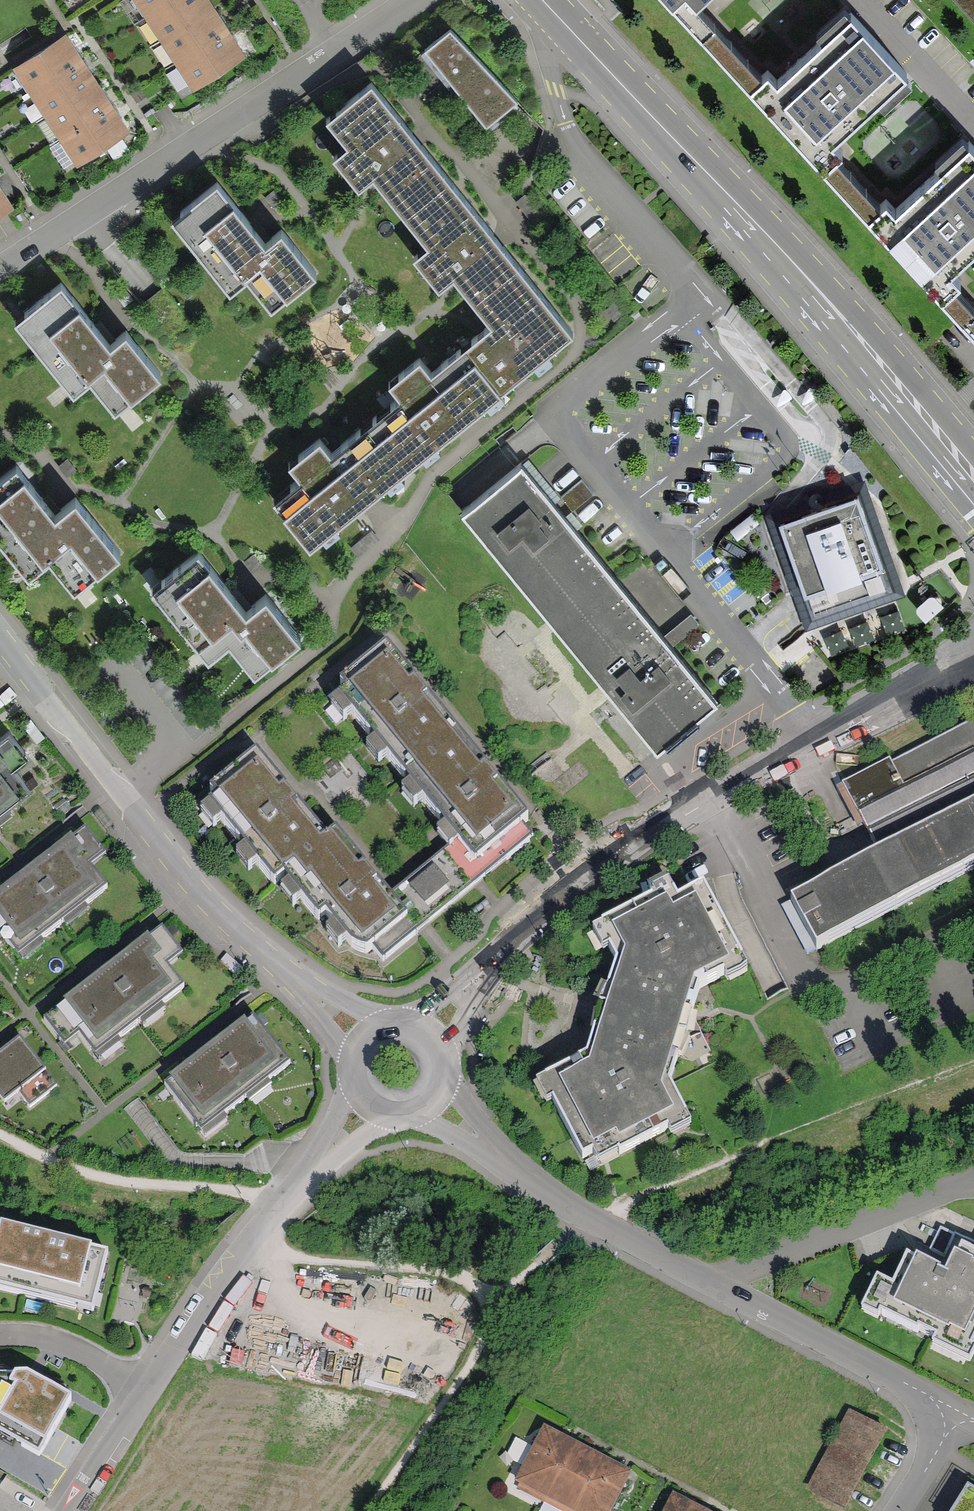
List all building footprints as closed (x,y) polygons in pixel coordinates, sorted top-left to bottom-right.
[(238,58),(201,0),(128,0),(186,91),(238,58)] [(751,81),(765,68),(703,0),(677,0),(751,81)] [(850,0),(842,0),(830,11),(814,25),(820,31),(778,69),(771,62),(765,68),(751,81),(964,313),(973,303),(973,299),(958,281),(966,274),(956,263),(973,247),(973,133),(965,124),(943,144),(930,155),(937,162),(898,197),(888,186),(880,193),(841,150),(845,147),(835,136),(879,97),(884,102),(916,72),(850,0)] [(973,20),(973,0),(956,0),(973,20)] [(513,102),(445,31),(421,48),(484,127),(513,102)] [(68,164),(120,131),(57,34),(6,67),(68,164)] [(394,120),(366,85),(323,119),(345,146),(330,157),(355,188),(370,176),(423,242),(407,254),(434,288),(450,275),(463,292),(489,324),(442,361),(427,373),(415,358),(388,379),(385,382),(397,397),(325,454),(313,439),(282,463),(296,480),(268,502),(304,547),(353,509),(364,500),(460,424),(515,380),(568,338),(482,230),(394,120)] [(212,183),(167,218),(226,292),(242,279),(266,309),(312,273),(279,231),(262,244),(237,214),(212,183)] [(23,307),(9,317),(68,395),(89,380),(110,409),(155,375),(123,332),(106,345),(84,316),(57,281),(23,307)] [(964,313),(973,324),(973,303),(964,313)] [(504,449),(455,490),(465,502),(513,460),(504,449)] [(0,473),(0,546),(24,576),(45,559),(70,591),(116,555),(71,498),(51,514),(12,464),(0,473)] [(714,703),(520,467),(462,514),(549,620),(656,750),(684,727),(714,703)] [(858,487),(768,517),(805,626),(895,596),(858,487)] [(192,552),(147,590),(205,657),(223,642),(226,646),(255,678),(299,640),(261,597),(244,612),(228,593),(192,552)] [(414,683),(384,648),(338,686),(344,693),(337,699),(453,840),(473,864),(518,828),(526,821),(496,785),(493,787),(487,780),(480,771),(483,768),(426,699),(422,703),(415,694),(409,687),(414,683)] [(793,899),(818,946),(973,865),(973,718),(842,787),(878,855),(793,899)] [(0,742),(0,816),(27,796),(8,772),(24,759),(7,737),(0,742)] [(281,790),(251,755),(205,793),(211,800),(204,806),(270,884),(279,877),(314,919),(321,914),(349,948),(365,951),(403,920),(383,897),(373,884),(370,886),(364,878),(357,870),(360,868),(332,834),(323,841),(294,806),(290,810),(283,802),(276,794),(281,790)] [(403,920),(365,951),(377,963),(425,925),(530,840),(518,828),(473,864),(453,840),(383,897),(403,920)] [(0,898),(0,940),(3,937),(19,957),(103,893),(86,871),(102,858),(84,834),(0,898)] [(665,1085),(694,990),(720,976),(722,981),(743,970),(698,885),(672,898),(664,883),(645,893),(648,899),(587,931),(597,950),(606,946),(615,964),(609,990),(602,1014),(590,1063),(578,1069),(575,1063),(530,1087),(541,1107),(548,1103),(578,1159),(588,1154),(595,1167),(665,1130),(668,1136),(687,1126),(665,1085)] [(161,934),(43,1024),(63,1050),(80,1036),(96,1057),(180,992),(163,970),(179,957),(161,934)] [(284,1063),(248,1018),(160,1088),(196,1133),(284,1063)] [(15,1039),(0,1051),(0,1094),(13,1084),(23,1096),(46,1079),(15,1039)] [(0,1228),(0,1290),(88,1313),(103,1256),(0,1228)] [(966,1256),(952,1284),(911,1264),(897,1291),(880,1282),(874,1295),(865,1313),(972,1365),(973,1362),(973,1260),(966,1256)] [(29,1374),(0,1376),(0,1435),(39,1456),(71,1398),(32,1376),(29,1374)] [(849,1409),(805,1492),(841,1510),(847,1510),(889,1430),(849,1409)] [(541,1432),(513,1485),(562,1510),(610,1510),(628,1477),(541,1432)] [(966,1489),(953,1510),(973,1510),(973,1494),(966,1489)] [(669,1496),(661,1510),(699,1510),(669,1496)]
